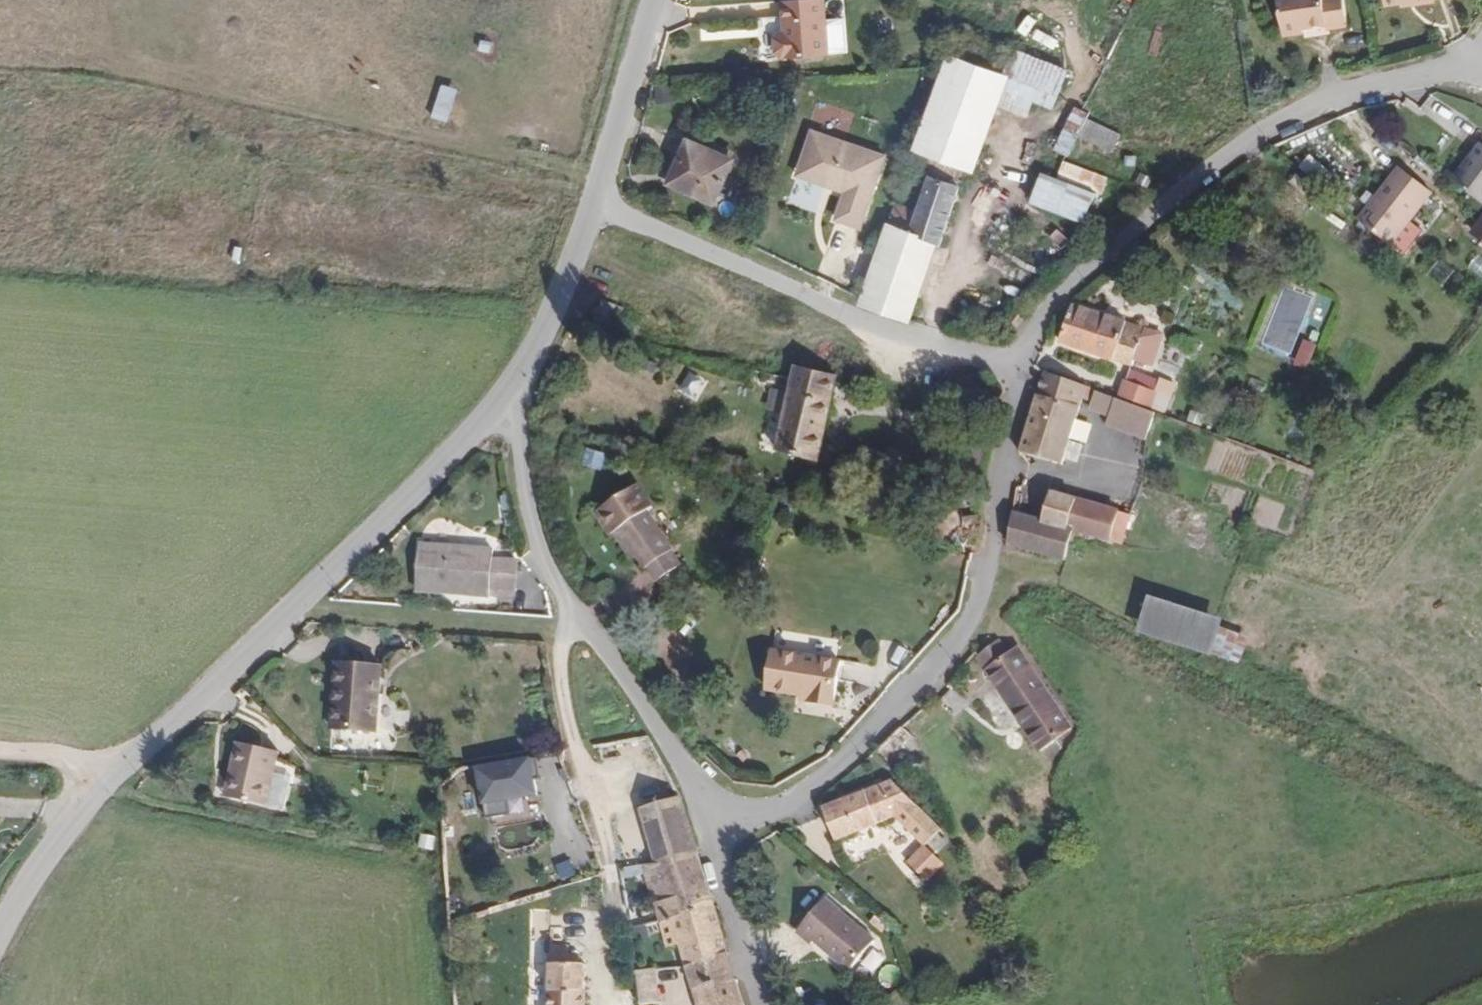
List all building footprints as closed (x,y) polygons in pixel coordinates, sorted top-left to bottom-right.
[(830,58),(826,0),(782,3),(784,34),(776,35),(778,61),(830,58)] [(1348,0),(1281,0),(1286,35),(1352,27),(1348,0)] [(1385,9),(1453,0),(1384,0),(1385,9)] [(1061,101),(1070,77),(1014,56),(1005,82),(1036,94),(1037,92),(1061,101)] [(977,177),(1005,103),(1030,112),(1036,94),(1005,82),(947,61),(941,78),(913,154),(968,174),(977,177)] [(461,90),(442,85),(431,122),(449,128),(461,90)] [(820,100),(813,120),(849,132),(855,112),(820,100)] [(1089,117),(1090,114),(1079,108),(1076,114),(1087,120),(1089,117)] [(1080,133),(1087,120),(1076,114),(1059,147),(1070,153),(1080,133)] [(1114,150),(1123,133),(1089,117),(1087,120),(1080,133),(1114,150)] [(891,156),(813,130),(796,179),(840,193),(831,219),(866,231),(891,156)] [(718,208),(737,159),(687,140),(669,189),(718,208)] [(1481,208),(1481,157),(1478,163),(1465,153),(1439,188),(1476,216),(1481,208)] [(960,194),(968,174),(913,154),(907,169),(920,174),(918,179),(960,194)] [(1110,180),(1065,162),(1057,183),(1097,198),(1103,200),(1110,180)] [(1395,247),(1433,193),(1401,170),(1363,223),(1395,247)] [(1086,226),(1097,198),(1057,183),(1043,177),(1032,205),(1086,226)] [(944,252),(965,196),(960,194),(918,179),(908,207),(897,203),(887,231),(937,249),(944,252)] [(1470,235),(1481,242),(1481,215),(1470,235)] [(909,325),(937,249),(887,231),(862,297),(859,307),(909,325)] [(1481,255),(1471,267),(1481,276),(1481,255)] [(1161,339),(1141,333),(1143,327),(1074,306),(1063,342),(1132,363),(1152,370),(1161,339)] [(1296,363),(1310,367),(1317,342),(1304,338),(1296,363)] [(822,466),(840,381),(795,372),(777,456),(822,466)] [(1068,446),(1080,407),(1095,412),(1100,395),(1041,373),(1017,453),(1060,468),(1062,463),(1068,446)] [(1142,428),(1154,388),(1115,377),(1104,410),(1102,413),(1119,420),(1140,427),(1142,428)] [(1151,431),(1161,390),(1154,388),(1142,428),(1151,431)] [(1131,452),(1140,427),(1119,420),(1102,413),(1098,420),(1092,438),(1131,452)] [(1075,467),(1081,450),(1068,446),(1062,463),(1075,467)] [(670,530),(626,472),(596,494),(637,553),(642,549),(650,560),(674,543),(667,532),(670,530)] [(1072,533),(1081,501),(1054,493),(1045,526),(1072,533)] [(1110,544),(1119,511),(1081,501),(1072,533),(1110,544)] [(1123,547),(1132,515),(1119,511),(1110,544),(1123,547)] [(1064,565),(1072,533),(1045,526),(1017,518),(1008,550),(1064,565)] [(515,607),(516,566),(480,564),(481,558),(397,555),(395,603),(515,607)] [(1237,637),(1154,597),(1140,626),(1223,666),(1237,637)] [(1076,732),(1019,644),(1005,653),(996,640),(975,654),(1039,755),(1061,742),(1076,732)] [(845,660),(773,649),(766,693),(797,698),(795,705),(837,712),(845,660)] [(378,737),(383,672),(339,669),(334,734),(378,737)] [(1066,750),(1081,740),(1076,732),(1061,742),(1066,750)] [(698,862),(674,774),(659,734),(619,740),(616,740),(659,864),(698,862)] [(898,763),(912,749),(898,734),(884,748),(898,763)] [(266,814),(278,755),(236,746),(224,805),(266,814)] [(534,761),(478,770),(486,807),(541,798),(534,761)] [(932,834),(889,787),(826,807),(835,837),(891,820),(915,849),(932,834)] [(907,873),(923,859),(915,849),(898,863),(907,873)] [(914,881),(930,867),(923,859),(907,873),(914,881)] [(715,916),(698,862),(659,864),(648,865),(660,927),(675,923),(715,916)] [(878,943),(830,898),(800,930),(816,944),(819,941),(852,971),(878,943)] [(731,969),(715,916),(675,923),(689,970),(731,969)] [(654,972),(649,928),(628,932),(634,973),(654,972)] [(582,965),(577,955),(577,950),(566,949),(564,942),(542,944),(542,1004),(581,1004),(582,965)] [(731,969),(689,970),(699,1004),(743,1004),(731,969)] [(654,972),(634,973),(638,1004),(658,1004),(654,972)]
